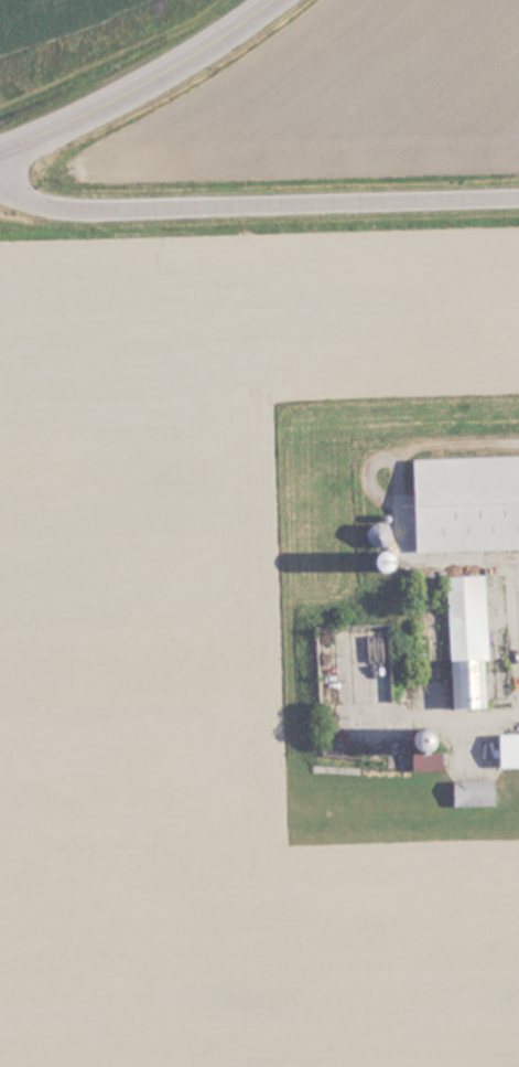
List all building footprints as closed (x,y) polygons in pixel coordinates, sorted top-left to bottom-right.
[(425,456),(424,549),(518,550),(518,457),(425,456)] [(491,574),(455,575),(459,707),(494,706),(491,574)] [(505,732),(505,766),(518,766),(518,732),(505,732)] [(502,779),(455,779),(455,805),(502,805),(502,779)]
